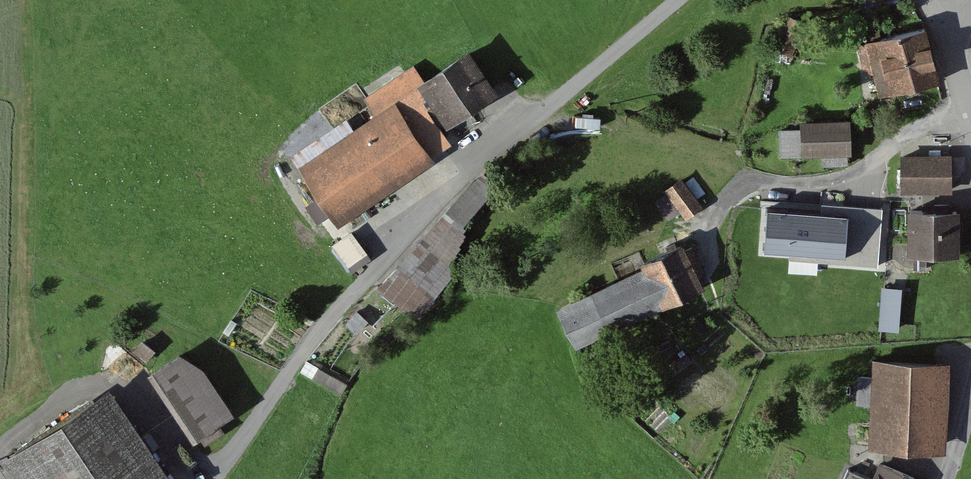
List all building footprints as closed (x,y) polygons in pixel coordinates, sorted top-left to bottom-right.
[(867,42),(857,45),(865,74),(873,72),(879,96),(941,81),(927,26),(879,37),(875,18),(862,21),(867,42)] [(498,91),(468,48),(424,78),(414,63),(363,98),(373,114),(297,166),(338,226),(435,160),(432,156),(451,142),(442,129),(498,91)] [(851,119),(801,121),(801,128),(778,129),(780,157),(820,155),(821,165),(849,164),(848,154),(853,154),(851,119)] [(952,154),(900,154),(901,194),(953,193),(952,154)] [(500,183),(484,170),(462,190),(390,275),(375,286),(415,316),(457,267),(453,264),(465,223),(500,183)] [(703,206),(681,176),(663,190),(666,193),(680,211),(685,219),(703,206)] [(680,211),(666,193),(655,201),(668,220),(680,211)] [(877,265),(881,207),(842,204),(841,212),(767,207),(764,250),(789,252),(789,259),(877,265)] [(960,208),(908,208),(908,254),(961,253),(960,208)] [(372,258),(351,229),(331,244),(352,272),(372,258)] [(687,247),(684,241),(681,242),(680,241),(674,244),(675,245),(640,262),(642,267),(557,309),(577,349),(706,286),(700,275),(706,272),(692,245),(687,247)] [(902,287),(881,286),(878,330),(899,331),(902,287)] [(204,368),(179,352),(148,374),(194,442),(235,414),(204,368)] [(692,360),(687,353),(675,362),(681,369),(692,360)] [(949,362),(873,359),(873,375),(858,374),(857,404),(871,405),(870,449),(946,452),(949,362)] [(111,386),(0,461),(0,465),(9,478),(174,478),(111,386)] [(880,462),(872,478),(920,478),(880,462)] [(849,470),(844,478),(870,478),(849,470)]
